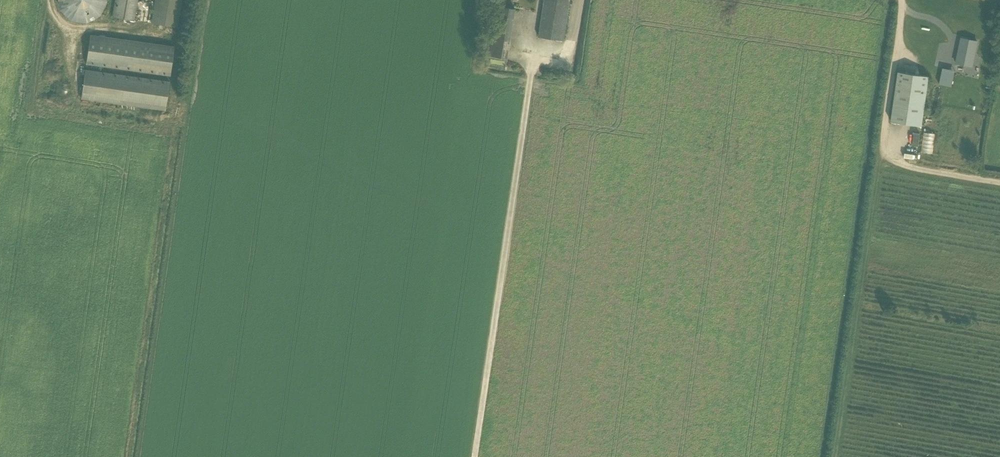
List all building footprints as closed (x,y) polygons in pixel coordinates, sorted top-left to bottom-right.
[(105,0),(60,0),(72,25),(108,7),(105,0)] [(112,17),(134,21),(138,0),(115,0),(112,17)] [(151,23),(178,27),(182,0),(154,0),(151,23)] [(539,36),(564,40),(570,0),(544,0),(539,36)] [(86,64),(170,76),(174,47),(90,35),(86,64)] [(977,41),(961,38),(956,62),(972,66),(977,41)] [(81,99),(165,111),(170,81),(85,69),(81,99)] [(897,72),(889,122),(920,127),(928,77),(897,72)]
